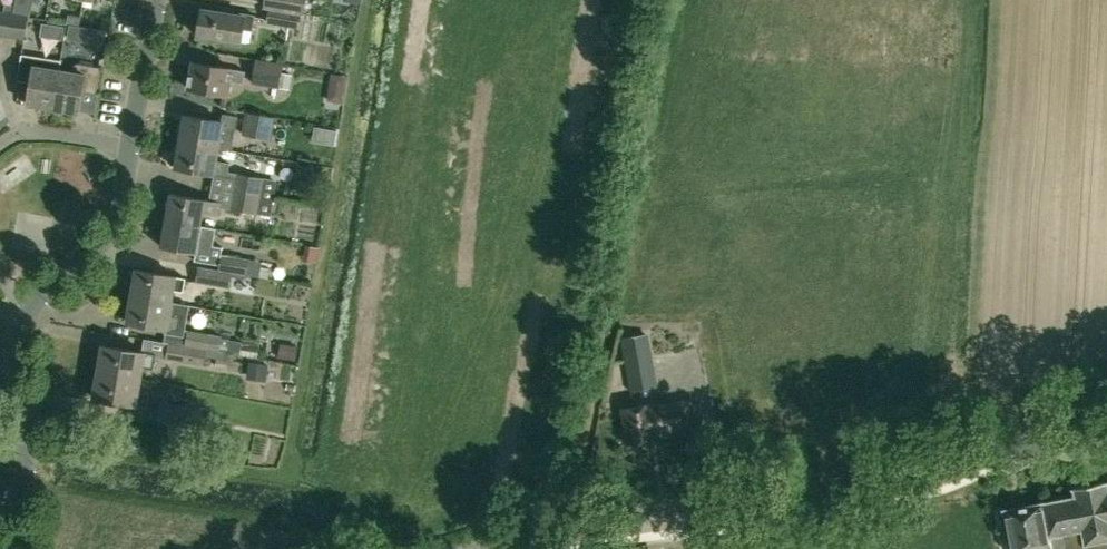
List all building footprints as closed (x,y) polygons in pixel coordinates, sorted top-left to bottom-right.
[(270,7),(302,13),(303,3),(287,0),(265,0),(263,6),(270,7)] [(15,6),(13,13),(29,16),(31,7),(15,4),(15,6)] [(270,7),(267,23),(299,29),(302,13),(270,7)] [(240,43),(243,30),(253,31),(255,16),(234,12),(233,15),(202,9),(197,36),(240,43)] [(25,40),(27,29),(35,31),(37,18),(28,17),(29,16),(0,11),(0,36),(25,40)] [(69,24),(67,39),(83,42),(86,27),(69,24)] [(27,103),(54,108),(60,69),(59,69),(61,61),(22,54),(17,80),(30,82),(27,103)] [(252,83),(279,89),(279,88),(280,88),(282,73),(281,73),(283,64),(257,59),(252,83)] [(192,62),(188,89),(228,95),(230,81),(244,83),(245,71),(192,62)] [(74,72),(60,69),(54,108),(79,112),(83,91),(96,93),(100,67),(75,63),(74,72)] [(282,73),(280,88),(290,90),(292,74),(282,73)] [(331,91),(339,88),(340,80),(334,75),(326,78),(325,86),(331,91)] [(221,95),(218,107),(229,109),(231,96),(221,95)] [(274,118),(246,112),(243,134),(270,139),(274,118)] [(218,148),(220,135),(234,137),(236,124),(184,115),(179,141),(218,148)] [(216,161),(218,148),(179,141),(175,167),(227,176),(230,163),(216,161)] [(236,174),(233,191),(274,197),(277,181),(263,178),(236,174)] [(233,191),(230,209),(271,216),(274,197),(233,191)] [(170,193),(166,219),(200,225),(203,213),(218,216),(220,202),(170,193)] [(212,255),(213,243),(216,228),(200,225),(166,219),(161,247),(195,252),(195,251),(212,255)] [(218,254),(215,269),(247,274),(250,260),(218,254)] [(197,282),(230,287),(232,276),(246,279),(247,274),(215,269),(215,270),(199,267),(197,282)] [(136,269),(132,296),(170,303),(172,290),(183,292),(185,277),(136,269)] [(221,337),(188,331),(188,330),(185,330),(189,306),(170,303),(132,296),(127,322),(165,328),(164,333),(166,333),(164,342),(169,342),(185,345),(228,352),(227,353),(234,354),(257,358),(257,357),(260,345),(230,340),(231,335),(228,332),(225,332),(222,334),(221,337)] [(631,391),(658,386),(648,334),(621,339),(631,391)] [(228,352),(185,345),(169,342),(167,359),(203,365),(205,355),(227,361),(225,369),(243,373),(245,362),(233,360),(234,354),(227,353),(228,352)] [(298,346),(280,342),(277,358),(295,361),(298,346)] [(103,346),(98,372),(140,378),(142,368),(153,369),(156,355),(103,346)] [(215,366),(225,368),(226,361),(216,359),(215,366)] [(267,382),(269,365),(249,362),(247,378),(267,382)] [(140,378),(98,372),(94,398),(147,408),(150,392),(138,389),(140,378)] [(648,404),(622,409),(628,444),(657,439),(656,436),(697,429),(692,400),(649,407),(648,404)] [(160,402),(156,423),(193,430),(197,408),(160,402)] [(1043,505),(1050,547),(1050,546),(1051,548),(1066,548),(1085,544),(1106,540),(1106,483),(1106,482),(1073,489),(1075,498),(1043,505)] [(1011,548),(1037,548),(1050,547),(1043,505),(1004,513),(1011,548)]
